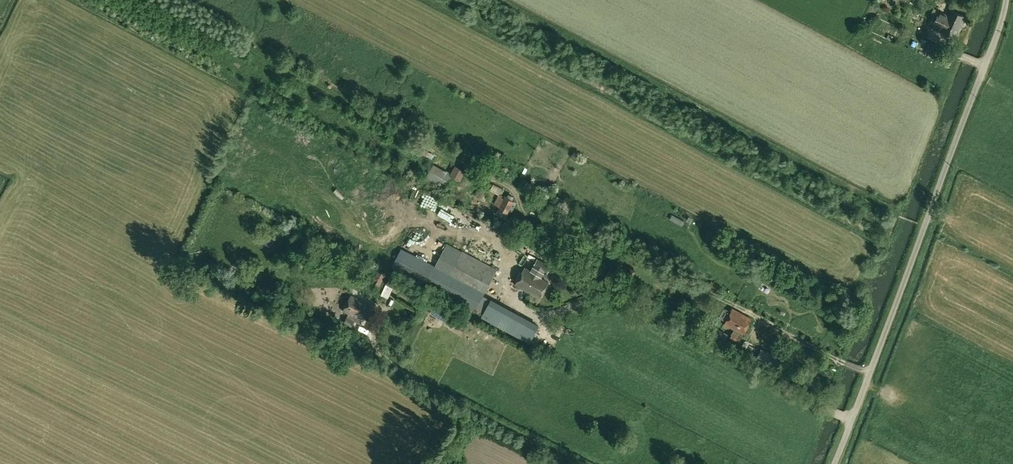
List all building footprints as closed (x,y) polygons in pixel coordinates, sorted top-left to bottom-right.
[(940,11),(933,26),(941,30),(954,37),(965,16),(951,9),(948,15),(940,11)] [(897,38),(907,40),(908,34),(899,31),(897,38)] [(927,56),(942,63),(947,53),(931,46),(927,56)] [(429,151),(417,145),(414,149),(426,156),(429,151)] [(448,180),(447,180),(450,175),(449,175),(450,173),(433,163),(424,180),(442,191),(448,180)] [(450,173),(449,175),(460,180),(466,171),(455,165),(450,173)] [(493,183),(490,190),(501,195),(504,189),(493,183)] [(418,200),(426,202),(427,196),(420,194),(418,200)] [(514,201),(504,196),(498,208),(508,213),(514,201)] [(533,201),(530,207),(531,207),(531,209),(536,211),(537,210),(542,213),(545,207),(533,201)] [(536,225),(518,216),(514,224),(532,233),(536,225)] [(410,217),(407,223),(413,226),(416,221),(410,217)] [(435,266),(426,284),(458,302),(475,311),(476,310),(483,297),(497,269),(448,243),(435,266)] [(525,267),(515,284),(532,294),(532,293),(540,297),(548,282),(541,278),(545,272),(547,273),(551,266),(537,258),(531,270),(525,267)] [(379,288),(385,275),(377,271),(371,285),(379,288)] [(386,284),(394,289),(399,280),(390,275),(386,284)] [(715,292),(718,286),(719,285),(711,281),(711,282),(708,288),(714,291),(715,292)] [(396,287),(406,292),(409,287),(399,282),(396,287)] [(379,292),(384,296),(388,292),(383,287),(379,292)] [(344,311),(363,320),(370,305),(351,296),(344,311)] [(483,314),(490,301),(483,297),(476,310),(483,314)] [(483,314),(482,316),(511,331),(521,314),(491,298),(490,301),(483,314)] [(429,313),(449,324),(456,313),(436,302),(429,313)] [(733,308),(724,324),(742,334),(751,318),(733,308)] [(536,327),(538,322),(527,317),(525,322),(536,327)] [(524,323),(522,327),(532,332),(535,327),(524,323)] [(728,334),(716,327),(711,336),(723,343),(728,334)]
